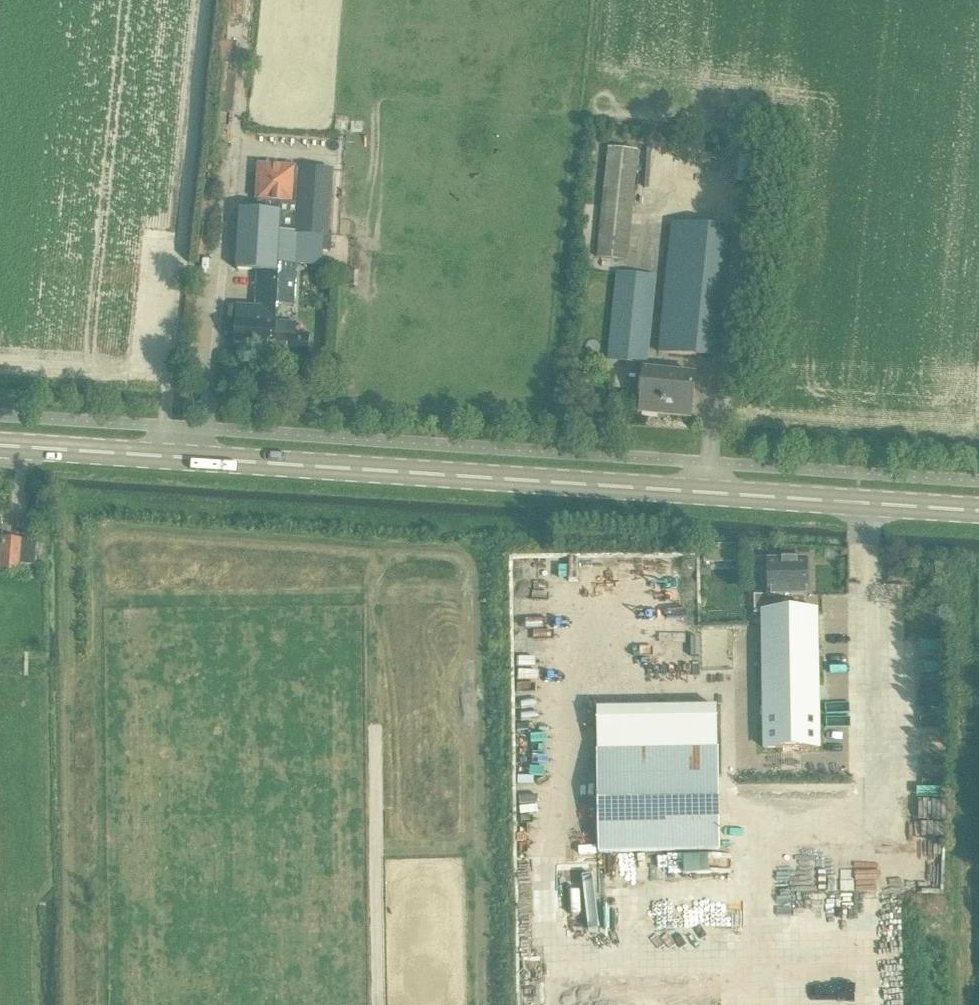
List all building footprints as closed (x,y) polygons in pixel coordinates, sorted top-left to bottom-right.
[(599,257),(626,261),(638,152),(610,148),(599,257)] [(275,304),(294,305),(296,265),(318,265),(320,234),(328,235),(333,170),(260,166),(257,210),(240,209),(236,269),(276,272),(276,279),(257,278),(256,307),(237,305),(235,343),(267,346),(267,353),(307,356),(308,335),(295,334),(296,328),(288,327),(288,323),(274,322),(275,304)] [(659,350),(716,356),(729,229),(672,223),(659,350)] [(356,271),(343,271),(343,287),(355,287),(356,271)] [(609,358),(645,363),(655,278),(618,274),(609,358)] [(641,411),(691,415),(694,374),(645,369),(641,411)] [(20,572),(21,565),(36,565),(37,539),(0,537),(0,571),(20,572)] [(767,569),(753,569),(753,596),(755,596),(755,614),(761,614),(763,748),(819,747),(817,611),(805,611),(805,596),(807,596),(807,594),(809,591),(809,585),(806,581),(806,560),(806,559),(767,560),(767,561),(767,569)] [(597,752),(599,853),(720,851),(718,750),(597,752)]
